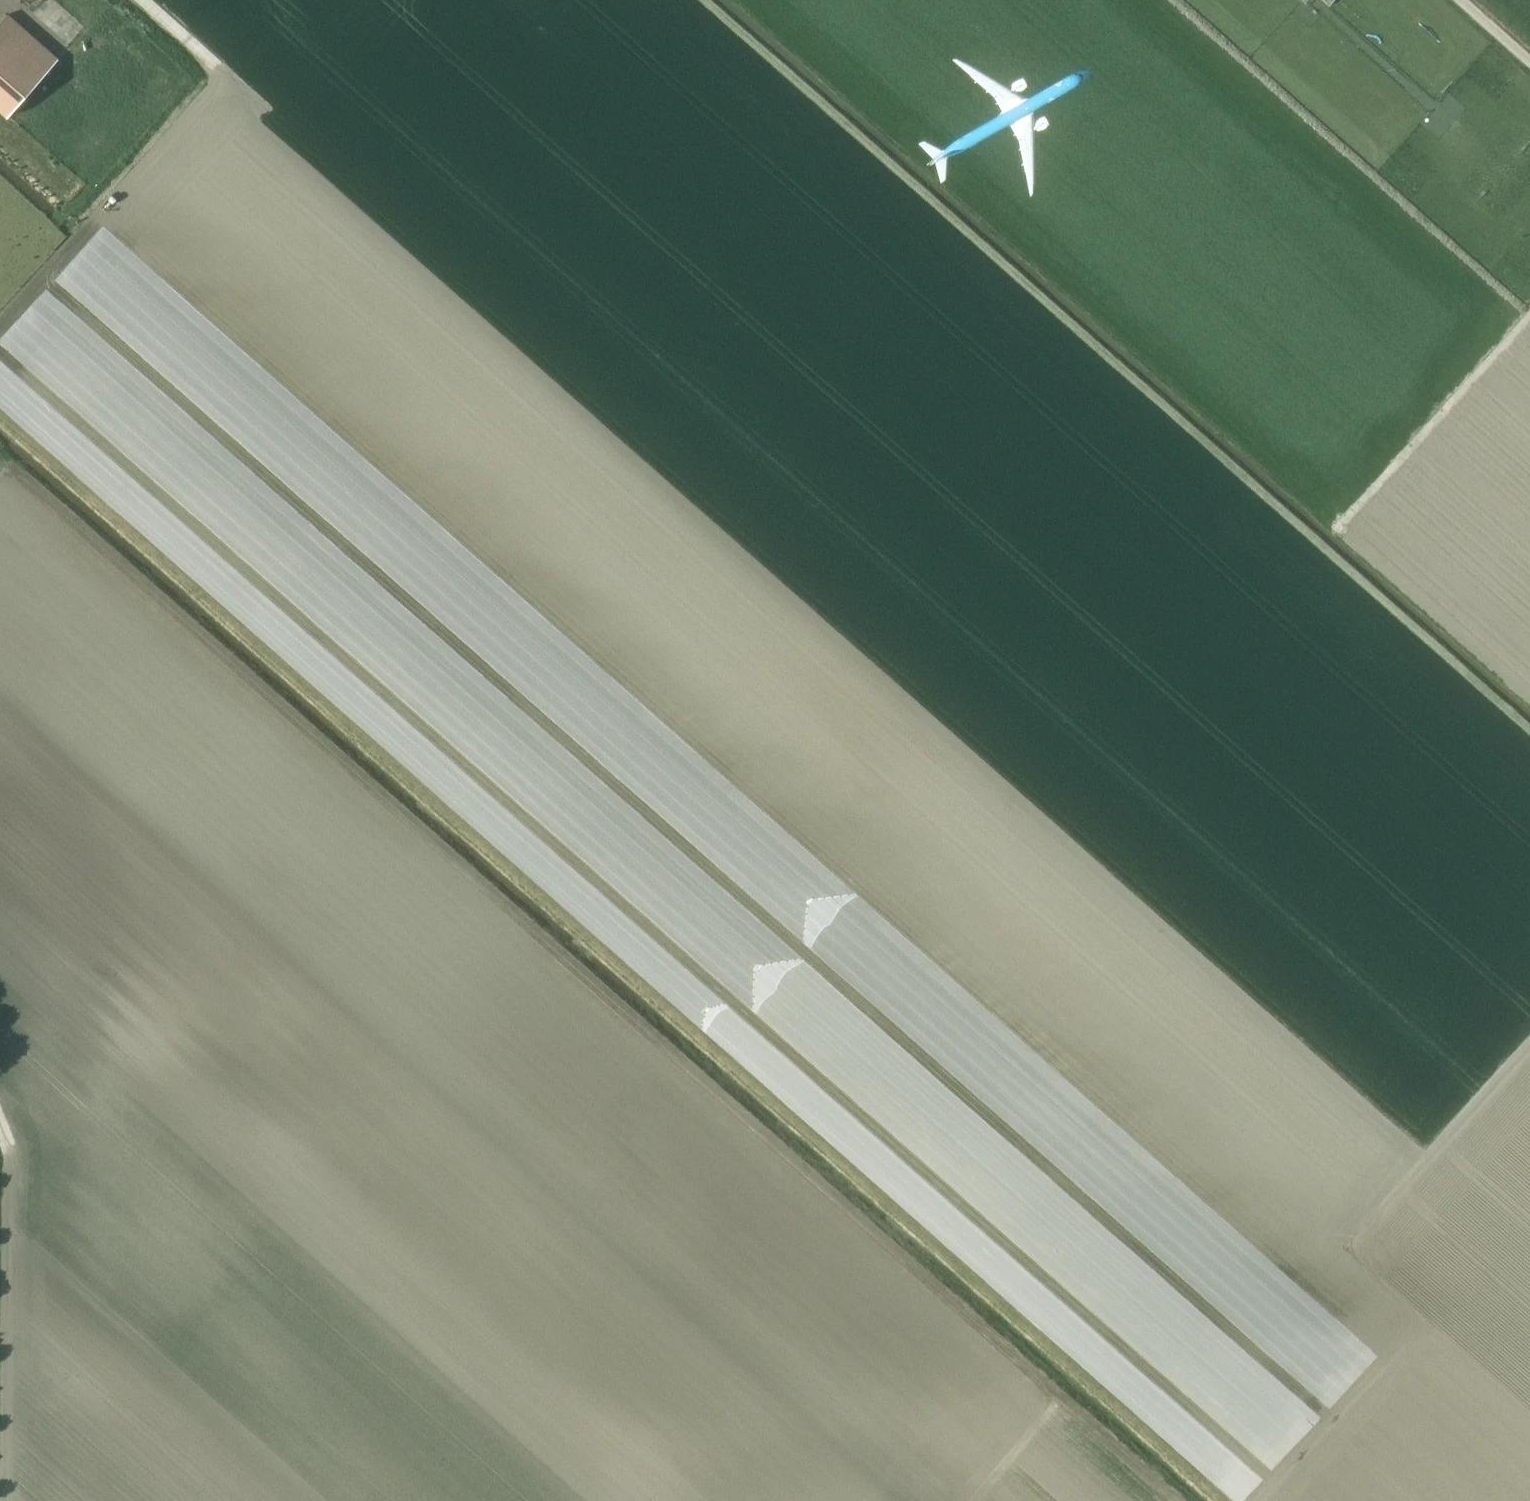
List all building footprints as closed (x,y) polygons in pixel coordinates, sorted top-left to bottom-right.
[(0,25),(0,110),(9,118),(60,61),(9,15),(0,25)]
